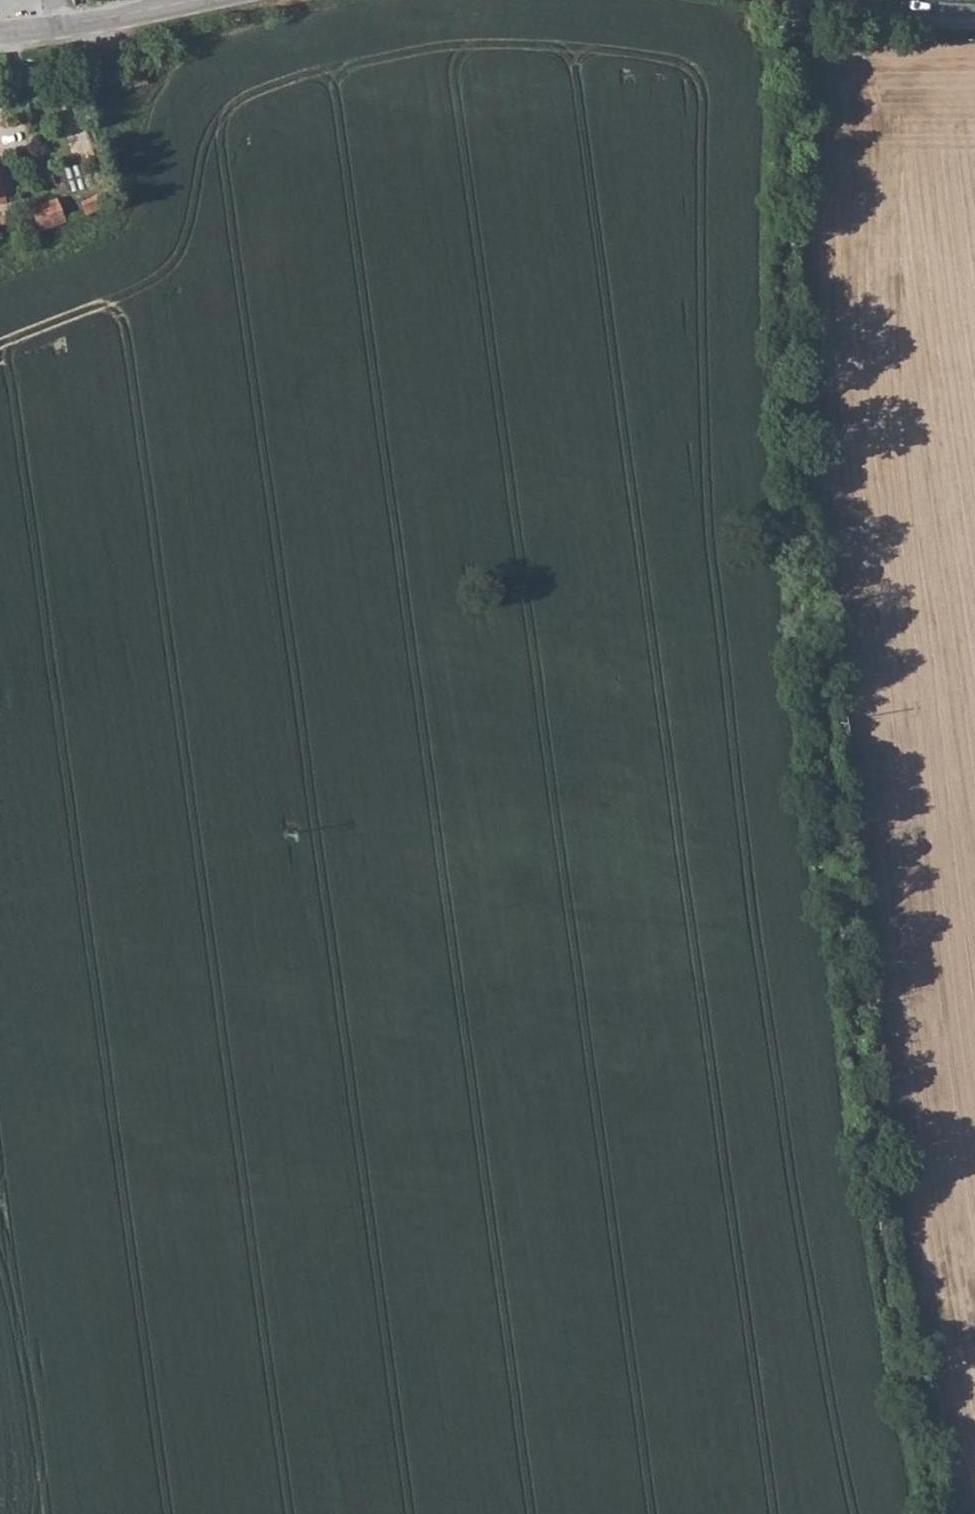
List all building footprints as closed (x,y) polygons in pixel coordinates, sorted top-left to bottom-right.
[(72,154),(88,151),(79,109),(63,113),(72,154)] [(61,198),(26,206),(33,231),(67,223),(61,198)]
